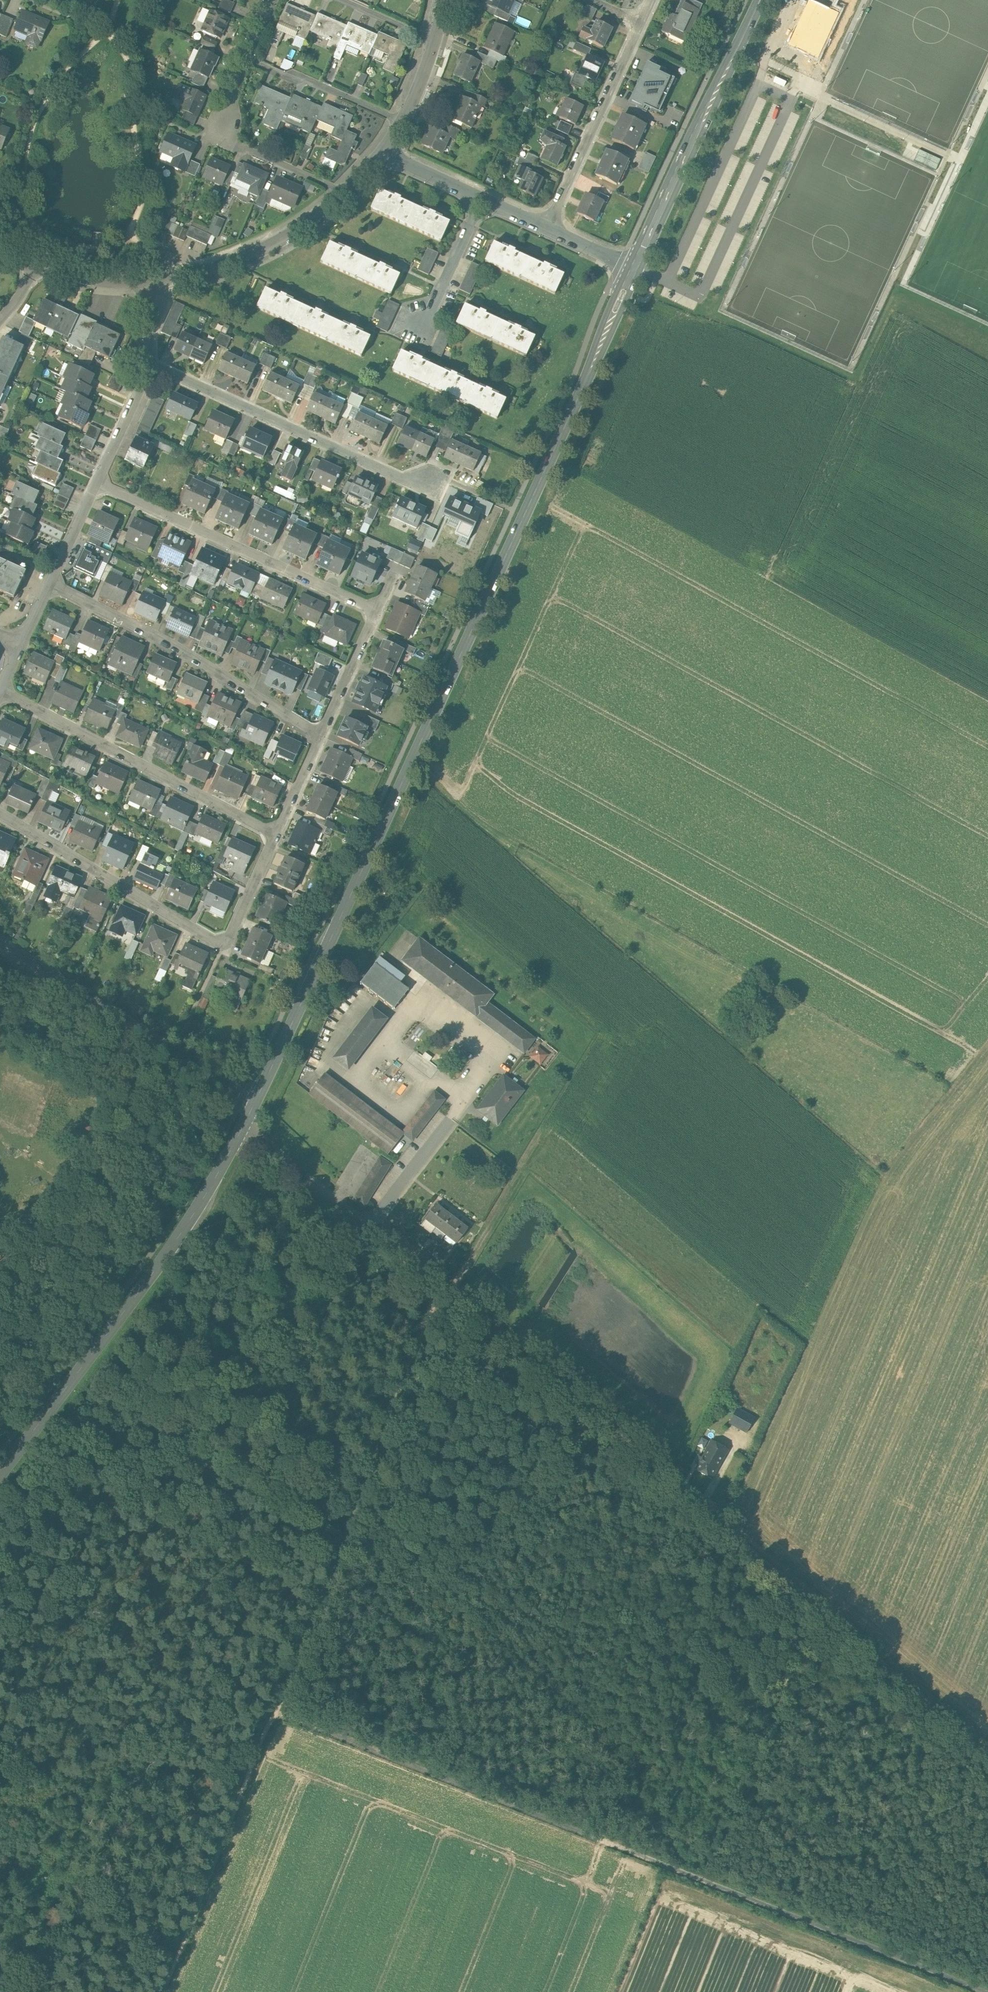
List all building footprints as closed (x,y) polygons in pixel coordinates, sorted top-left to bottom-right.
[(227,0),(222,0),(218,8),(230,13),(235,3),(227,0)] [(486,4),(497,9),(508,15),(508,14),(515,0),(488,0),(486,4)] [(693,0),(685,0),(684,3),(698,10),(700,11),(703,4),(693,0)] [(293,6),(287,3),(283,13),(288,16),(293,6)] [(684,3),(678,17),(670,13),(661,31),(685,42),(691,29),(689,28),(698,10),(684,3)] [(596,10),(586,5),(581,16),(591,20),(596,10)] [(316,16),(293,6),(288,16),(283,13),(279,21),(297,29),(297,30),(299,31),(296,36),(306,40),(310,31),(313,23),(316,16)] [(508,15),(497,9),(494,16),(508,22),(511,15),(508,14),(508,15)] [(228,19),(211,11),(203,30),(220,38),(228,19)] [(49,22),(23,12),(15,30),(29,36),(26,43),(37,48),(40,40),(41,41),(49,22)] [(316,16),(313,23),(319,26),(324,16),(318,13),(316,16)] [(1,14),(0,18),(0,35),(6,37),(13,19),(1,14)] [(347,26),(324,16),(319,26),(313,23),(310,31),(328,39),(328,40),(329,40),(327,46),(336,50),(341,38),(347,26)] [(612,28),(597,21),(592,33),(583,29),(579,37),(603,48),(612,28)] [(347,26),(341,38),(347,41),(354,25),(348,23),(347,26)] [(515,32),(495,23),(484,47),(493,52),(503,56),(505,48),(504,48),(508,39),(511,40),(515,32)] [(378,36),(354,25),(347,41),(361,47),(360,51),(369,55),(372,48),(378,36)] [(284,32),(276,28),(269,44),(277,48),(284,32)] [(407,45),(379,33),(378,36),(372,48),(389,56),(383,69),(394,74),(407,45)] [(217,43),(204,37),(201,44),(214,50),(217,43)] [(589,48),(576,42),(573,50),(586,56),(589,48)] [(217,57),(201,50),(192,70),(196,72),(208,78),(217,57)] [(490,58),(477,52),(474,59),(480,62),(479,62),(493,69),(496,60),(490,58)] [(503,56),(493,52),(490,58),(496,60),(504,64),(506,57),(503,56)] [(822,53),(814,71),(827,76),(834,58),(822,53)] [(474,59),(463,54),(454,75),(470,82),(479,62),(480,62),(474,59)] [(603,63),(588,56),(580,73),(576,71),(570,84),(584,90),(589,79),(594,81),(603,63)] [(668,79),(655,108),(643,103),(642,107),(632,102),(639,87),(636,86),(628,103),(629,104),(643,110),(645,106),(657,112),(660,107),(661,107),(672,84),(670,84),(673,78),(660,72),(662,69),(647,62),(639,80),(642,81),(649,65),(658,70),(657,73),(668,79)] [(658,70),(649,65),(642,81),(639,87),(632,102),(642,107),(643,103),(655,108),(668,79),(657,73),(658,70)] [(208,78),(196,72),(191,83),(192,83),(203,88),(208,78)] [(361,73),(357,84),(362,86),(367,75),(361,73)] [(206,97),(179,84),(175,93),(185,97),(180,109),(186,111),(198,117),(206,97)] [(262,86),(254,102),(260,105),(268,88),(262,86)] [(291,98),(268,88),(260,105),(269,109),(262,124),(277,130),(285,112),(288,104),(291,98)] [(299,97),(293,94),(291,98),(288,104),(294,107),(299,97)] [(487,100),(475,94),(472,101),(480,105),(480,106),(484,107),(487,100)] [(472,101),(461,96),(451,119),(471,128),(475,118),(480,106),(480,105),(472,101)] [(322,107),(299,97),(294,107),(288,104),(285,112),(303,120),(303,121),(304,122),(301,129),(310,134),(316,120),(322,107)] [(583,107),(567,99),(562,110),(563,110),(559,118),(575,125),(583,107)] [(322,107),(316,120),(322,123),(330,106),(324,103),(322,107)] [(353,116),(330,106),(322,123),(334,128),(331,136),(342,141),(347,131),(353,116)] [(198,117),(186,111),(182,120),(194,126),(198,117)] [(645,125),(623,115),(612,140),(634,150),(645,125)] [(572,126),(560,121),(556,130),(568,135),(572,126)] [(459,131),(448,125),(444,133),(450,136),(449,137),(455,140),(459,131)] [(1,149),(9,130),(0,126),(0,148),(1,149)] [(444,133),(430,126),(421,145),(441,154),(449,137),(450,136),(444,133)] [(347,131),(342,141),(337,152),(330,148),(325,158),(341,165),(346,163),(352,150),(352,149),(355,151),(358,143),(354,141),(357,135),(347,131)] [(195,146),(170,135),(162,152),(175,158),(171,166),(184,172),(189,160),(195,146)] [(565,147),(550,140),(549,143),(551,144),(543,161),(556,167),(565,147)] [(306,144),(300,157),(306,160),(312,147),(306,144)] [(628,160),(607,150),(595,175),(617,185),(628,160)] [(656,157),(646,152),(642,160),(652,165),(656,157)] [(539,158),(528,153),(525,159),(532,163),(536,165),(539,158)] [(525,159),(520,157),(516,164),(528,170),(532,163),(525,159)] [(230,167),(211,159),(203,177),(216,182),(217,179),(224,182),(229,170),(230,167)] [(200,165),(189,160),(184,172),(195,177),(200,165)] [(652,165),(642,160),(638,168),(649,173),(652,165)] [(244,165),(239,162),(234,172),(240,175),(244,165)] [(268,175),(244,164),(244,165),(240,175),(238,179),(252,186),(249,192),(259,196),(262,189),(268,175)] [(229,170),(224,182),(229,184),(234,172),(229,170)] [(543,179),(528,172),(519,190),(534,197),(543,179)] [(301,189),(278,178),(271,193),(270,196),(273,198),(293,207),(301,189)] [(271,193),(262,189),(259,196),(255,205),(264,209),(266,204),(270,205),(273,198),(270,196),(271,193)] [(433,213),(430,212),(429,213),(400,200),(401,198),(398,197),(395,196),(394,197),(380,191),(371,209),(441,242),(450,223),(435,216),(436,214),(433,213)] [(609,197),(598,192),(595,198),(603,201),(606,203),(609,197)] [(595,198),(586,194),(577,213),(594,221),(603,201),(595,198)] [(167,220),(161,217),(156,229),(162,232),(166,221),(167,220)] [(172,223),(166,221),(162,232),(167,234),(172,223)] [(207,232),(209,228),(194,221),(192,225),(207,232)] [(177,226),(172,223),(167,234),(173,236),(177,226)] [(183,228),(177,226),(173,236),(178,239),(183,228)] [(196,228),(191,226),(186,236),(191,238),(196,228)] [(188,230),(183,228),(178,239),(184,241),(186,236),(188,230)] [(201,231),(196,228),(191,238),(197,241),(201,231)] [(206,233),(201,231),(197,241),(202,243),(206,233)] [(211,235),(206,233),(202,243),(207,245),(211,235)] [(379,266),(350,253),(351,251),(348,250),(345,248),(345,250),(330,243),(321,262),(391,294),(400,275),(385,269),(386,267),(383,266),(380,264),(379,266)] [(543,266),(514,252),(515,251),(512,249),(509,248),(509,250),(494,243),(485,262),(555,294),(564,275),(549,268),(550,267),(547,265),(544,264),(543,266)] [(438,253),(428,248),(425,254),(436,259),(438,253)] [(436,259),(425,254),(422,259),(433,264),(436,259)] [(433,264),(422,259),(420,264),(431,269),(433,264)] [(483,267),(472,262),(469,268),(480,273),(483,267)] [(431,269),(420,264),(417,270),(428,275),(431,269)] [(480,273),(469,268),(467,273),(478,278),(480,273)] [(478,278),(467,273),(464,278),(475,283),(478,278)] [(475,283),(464,278),(462,284),(473,289),(475,283)] [(473,289),(462,284),(459,289),(470,294),(473,289)] [(356,329),(351,326),(350,328),(321,314),(322,313),(319,311),(316,310),(315,312),(286,298),(287,297),(284,295),(281,294),(280,296),(266,289),(257,308),(362,356),(370,337),(356,331),(356,329)] [(57,306),(44,299),(34,319),(48,326),(57,306)] [(399,305),(389,300),(386,305),(397,310),(399,305)] [(185,306),(175,301),(172,306),(182,311),(185,306)] [(397,310),(386,305),(384,311),(394,316),(397,310)] [(480,312),(465,305),(456,324),(526,356),(535,337),(520,331),(521,329),(518,328),(515,326),(514,328),(485,315),(486,313),(483,312),(480,310),(480,312)] [(79,316),(57,306),(48,326),(70,336),(79,316)] [(182,311),(172,306),(170,312),(180,316),(182,311)] [(394,316),(384,311),(381,316),(392,321),(394,316)] [(180,316),(170,312),(168,317),(178,321),(180,316)] [(70,336),(66,343),(83,350),(84,351),(85,347),(96,352),(110,359),(121,336),(109,330),(110,328),(86,317),(85,319),(79,316),(70,336)] [(392,321),(381,316),(379,321),(390,326),(392,321)] [(36,322),(26,317),(24,322),(34,327),(36,322)] [(178,321),(168,317),(165,322),(175,326),(176,324),(178,321)] [(390,326),(379,321),(376,327),(387,332),(390,326)] [(34,327),(24,322),(21,327),(31,331),(34,327)] [(175,326),(165,322),(163,327),(173,331),(175,326)] [(173,331),(171,336),(176,339),(182,326),(176,324),(175,326),(173,331)] [(454,330),(443,325),(440,330),(451,335),(454,330)] [(31,331),(21,327),(19,332),(22,333),(29,336),(31,331)] [(173,331),(163,327),(161,332),(171,337),(171,336),(173,331)] [(451,335),(440,330),(438,336),(449,341),(451,335)] [(29,336),(22,333),(17,344),(24,347),(24,348),(28,349),(33,339),(29,336)] [(197,340),(183,333),(175,351),(184,355),(185,352),(190,355),(197,340)] [(226,335),(220,333),(215,344),(221,346),(226,335)] [(232,338),(226,335),(221,346),(227,349),(232,338)] [(449,341),(438,336),(435,341),(446,346),(449,341)] [(3,337),(0,345),(0,374),(10,379),(24,348),(24,347),(17,344),(3,337)] [(212,347),(197,340),(190,355),(196,357),(195,360),(204,364),(212,347)] [(446,346),(435,341),(433,346),(444,351),(446,346)] [(444,351),(433,346),(430,352),(441,357),(444,351)] [(96,352),(85,347),(84,351),(83,350),(78,360),(90,366),(96,352)] [(417,357),(416,358),(401,352),(392,370),(497,419),(506,400),(491,393),(492,391),(489,390),(486,389),(485,390),(456,377),(457,375),(454,374),(451,373),(451,374),(422,361),(422,359),(420,358),(417,357)] [(241,360),(227,353),(219,371),(228,375),(229,373),(234,375),(241,360)] [(270,355),(264,353),(259,364),(265,366),(270,355)] [(275,358),(270,355),(265,366),(270,369),(275,358)] [(256,367),(241,360),(234,375),(240,377),(238,380),(248,384),(256,367)] [(93,376),(70,365),(65,377),(67,378),(88,387),(93,376)] [(285,380),(270,373),(262,391),(277,397),(285,380)] [(299,383),(301,379),(289,373),(287,377),(299,383)] [(308,373),(303,384),(309,386),(313,375),(308,373)] [(0,374),(0,400),(10,379),(0,374)] [(319,378),(313,375),(309,386),(314,389),(319,378)] [(123,382),(112,376),(110,382),(121,387),(123,382)] [(88,387),(67,378),(62,390),(68,392),(85,400),(90,389),(88,387)] [(300,387),(285,380),(277,397),(292,404),(300,387)] [(121,387),(110,382),(107,387),(118,392),(121,387)] [(364,397),(367,389),(354,385),(352,392),(364,397)] [(314,389),(309,386),(303,399),(310,402),(314,393),(314,389)] [(85,400),(68,392),(62,404),(65,405),(85,414),(90,403),(85,400)] [(329,400),(314,393),(310,402),(306,411),(316,415),(317,413),(322,415),(329,400)] [(348,401),(347,404),(352,407),(353,407),(358,396),(352,393),(348,401)] [(197,405),(174,394),(168,407),(191,418),(197,405)] [(348,401),(332,394),(329,400),(322,415),(327,417),(326,420),(336,424),(339,416),(345,404),(347,404),(348,401)] [(164,401),(153,396),(151,401),(162,406),(164,401)] [(363,398),(358,396),(353,407),(358,409),(363,398)] [(162,406),(151,401),(148,407),(159,412),(162,406)] [(345,404),(339,416),(347,419),(352,407),(347,404),(345,404)] [(85,414),(65,405),(60,417),(82,428),(88,416),(85,414)] [(159,412),(148,407),(146,412),(157,417),(159,412)] [(157,417),(146,412),(143,418),(154,423),(157,417)] [(234,421),(213,412),(205,429),(226,439),(234,421)] [(373,420),(358,413),(350,431),(360,435),(361,433),(366,435),(373,420)] [(396,413),(391,424),(396,427),(401,416),(396,413)] [(401,416),(396,427),(402,429),(407,418),(401,416)] [(154,423),(143,418),(141,423),(152,428),(154,423)] [(387,427),(373,420),(366,435),(371,437),(370,440),(380,444),(387,427)] [(197,425),(190,422),(184,435),(191,438),(197,425)] [(152,428),(141,423),(135,435),(148,441),(152,443),(154,439),(148,436),(152,428)] [(66,434),(43,424),(38,436),(41,437),(60,446),(66,434)] [(101,430),(90,425),(88,430),(99,435),(101,430)] [(0,426),(0,450),(9,430),(0,426)] [(420,434),(405,427),(397,444),(406,449),(407,446),(413,449),(420,434)] [(272,439),(250,429),(241,448),(263,458),(272,439)] [(99,435),(88,430),(85,435),(96,440),(99,435)] [(434,440),(420,434),(413,449),(418,451),(417,454),(426,458),(434,440)] [(96,440),(85,435),(83,441),(94,446),(96,440)] [(60,446),(41,437),(35,448),(41,451),(58,459),(63,447),(60,446)] [(154,447),(136,438),(126,460),(144,469),(154,447)] [(233,443),(227,440),(222,452),(228,455),(228,453),(233,443)] [(94,446),(83,441),(80,446),(91,451),(94,446)] [(466,447),(452,441),(444,458),(453,462),(454,460),(459,462),(466,447)] [(233,443),(228,453),(234,456),(239,445),(233,443)] [(475,448),(467,445),(466,447),(459,462),(465,465),(464,467),(473,471),(477,462),(483,464),(486,457),(481,454),(473,451),(475,448)] [(304,453),(287,446),(280,460),(297,468),(304,453)] [(280,453),(274,450),(268,462),(275,465),(280,453)] [(58,459),(41,451),(35,463),(38,464),(58,473),(63,462),(58,459)] [(314,458),(309,469),(316,472),(321,461),(314,458)] [(341,470),(321,461),(316,472),(314,478),(334,487),(337,479),(338,480),(339,477),(338,477),(341,470)] [(58,473),(38,464),(33,476),(55,486),(61,474),(58,473)] [(195,476),(189,474),(184,485),(189,487),(192,480),(193,480),(195,476)] [(378,487),(356,477),(353,484),(348,495),(355,499),(356,498),(370,504),(374,495),(378,487)] [(189,487),(182,504),(193,509),(204,485),(193,480),(192,480),(189,487)] [(39,492),(17,482),(17,483),(19,484),(17,489),(14,488),(12,494),(17,497),(32,503),(35,498),(36,499),(39,492)] [(353,484),(347,482),(342,493),(348,495),(353,484)] [(74,488),(63,483),(61,489),(72,494),(74,488)] [(215,490),(204,485),(193,509),(205,514),(212,498),(215,491),(215,490)] [(223,489),(217,486),(215,490),(215,491),(212,498),(218,500),(223,489)] [(72,494),(61,489),(58,494),(69,499),(72,494)] [(229,492),(223,489),(218,500),(223,502),(225,498),(226,498),(229,492)] [(69,499),(58,494),(56,499),(67,505),(69,499)] [(383,499),(374,495),(370,504),(372,505),(379,508),(383,499)] [(484,506),(469,499),(467,502),(455,496),(448,511),(476,524),(484,506)] [(32,503),(17,497),(15,502),(13,501),(10,507),(16,510),(31,517),(33,512),(35,512),(37,506),(32,503)] [(223,502),(216,519),(227,524),(237,503),(226,498),(225,498),(223,502)] [(425,509),(401,498),(397,507),(396,507),(395,510),(396,510),(393,517),(417,528),(420,521),(425,522),(428,515),(424,512),(425,509)] [(67,505),(56,499),(53,505),(64,510),(67,505)] [(256,504),(250,502),(248,508),(246,513),(251,515),(256,504)] [(248,508),(237,503),(227,524),(239,529),(246,513),(248,508)] [(262,507),(256,504),(251,515),(257,518),(259,513),(260,513),(262,507)] [(379,508),(372,505),(367,517),(374,520),(379,508)] [(31,517),(16,510),(13,516),(11,515),(8,521),(14,524),(29,530),(31,525),(33,526),(36,519),(31,517)] [(119,521),(99,512),(88,534),(92,536),(103,541),(108,544),(119,521)] [(257,518),(249,534),(261,539),(270,518),(260,513),(259,513),(257,518)] [(284,517),(281,523),(282,523),(280,528),(285,531),(290,520),(284,517)] [(157,529),(135,518),(128,533),(129,533),(126,540),(138,545),(137,548),(147,552),(157,529)] [(270,518),(261,539),(272,544),(280,528),(282,523),(281,523),(270,518)] [(290,520),(285,531),(290,533),(294,526),(296,522),(290,520)] [(370,525),(364,522),(360,531),(366,534),(370,525)] [(29,530),(14,524),(11,529),(9,528),(6,535),(28,545),(29,544),(27,543),(29,538),(31,539),(34,533),(29,530)] [(290,533),(283,549),(294,555),(305,531),(294,526),(290,533)] [(429,529),(423,527),(417,539),(423,542),(423,541),(429,529)] [(438,534),(429,529),(423,541),(433,546),(438,534)] [(122,531),(117,542),(123,545),(126,540),(129,533),(128,533),(122,531)] [(316,536),(305,531),(294,555),(306,560),(313,543),(317,536),(316,536)] [(324,535),(318,532),(316,536),(317,536),(313,543),(319,546),(324,535)] [(177,536),(176,537),(168,533),(166,539),(159,553),(158,557),(167,561),(168,558),(173,560),(174,564),(180,567),(183,561),(191,544),(180,539),(179,537),(177,536)] [(330,538),(324,535),(319,546),(324,548),(327,541),(328,541),(330,538)] [(103,541),(92,536),(89,542),(100,547),(103,541)] [(166,539),(159,540),(159,541),(154,551),(159,553),(166,539)] [(422,544),(411,539),(407,548),(418,553),(422,544)] [(328,541),(327,541),(324,548),(317,565),(328,570),(339,546),(328,541)] [(47,547),(36,542),(34,547),(44,552),(47,547)] [(350,551),(339,546),(328,570),(339,575),(347,559),(350,552),(350,551)] [(44,552),(34,547),(31,553),(42,558),(44,552)] [(387,558),(393,561),(398,550),(391,547),(387,558)] [(351,548),(350,551),(350,552),(347,559),(352,561),(357,550),(351,548)] [(225,559),(202,549),(194,566),(191,574),(214,584),(225,559)] [(154,551),(154,550),(151,557),(157,559),(158,557),(159,553),(154,551)] [(398,550),(393,561),(399,564),(404,553),(398,550)] [(415,558),(404,553),(399,564),(410,569),(415,558)] [(380,562),(362,554),(352,577),(370,585),(380,562)] [(0,560),(0,591),(14,597),(26,572),(0,560)] [(189,563),(183,561),(180,567),(178,571),(184,574),(189,563)] [(184,574),(179,585),(185,588),(191,574),(194,566),(189,563),(184,574)] [(259,575),(236,564),(227,583),(241,589),(240,589),(243,590),(245,587),(251,590),(249,592),(250,593),(259,575)] [(436,574),(418,566),(412,580),(430,588),(436,574)] [(131,583),(110,573),(100,594),(122,604),(129,589),(132,583),(131,583)] [(140,581),(133,578),(131,583),(132,583),(129,589),(135,592),(140,581)] [(292,590),(269,579),(261,598),(284,608),(292,590)] [(430,588),(412,580),(406,593),(417,599),(424,602),(424,601),(430,588)] [(164,602),(144,592),(135,612),(155,621),(159,612),(164,602)] [(326,605),(303,595),(295,613),(317,623),(318,623),(322,613),(326,605)] [(430,604),(424,601),(424,602),(417,599),(415,604),(428,610),(430,604)] [(170,604),(164,602),(159,612),(165,615),(170,604)] [(413,609),(398,603),(386,629),(407,638),(419,613),(419,612),(413,609)] [(428,610),(415,604),(413,609),(419,612),(419,613),(425,616),(428,610)] [(75,620),(53,609),(44,630),(51,633),(51,634),(54,635),(55,635),(65,639),(66,640),(69,633),(75,620)] [(196,621),(182,615),(183,613),(175,609),(166,627),(188,637),(189,636),(194,624),(196,621)] [(322,613),(318,623),(317,623),(316,624),(322,627),(328,615),(322,613)] [(328,615),(322,627),(328,629),(333,617),(328,615)] [(355,625),(334,616),(333,617),(328,629),(325,635),(347,644),(355,625)] [(109,631),(88,621),(82,635),(79,641),(79,642),(100,651),(109,631)] [(201,642),(199,645),(210,650),(221,626),(210,621),(206,630),(201,642)] [(201,627),(194,624),(189,636),(195,639),(201,627)] [(233,631),(221,626),(210,650),(222,656),(224,652),(229,640),(233,631)] [(201,627),(195,639),(201,642),(206,630),(201,627)] [(75,636),(69,633),(66,640),(65,639),(63,643),(70,647),(71,644),(75,636)] [(75,636),(71,644),(77,646),(79,642),(79,641),(82,635),(76,633),(75,636)] [(234,642),(232,648),(237,650),(241,641),(242,641),(243,639),(237,636),(234,642)] [(144,648),(121,638),(109,664),(132,674),(138,662),(144,648)] [(234,642),(229,640),(224,652),(229,654),(232,648),(234,642)] [(416,649),(398,640),(395,646),(403,649),(403,650),(413,655),(416,649)] [(237,650),(232,663),(243,668),(253,646),(242,641),(241,641),(237,650)] [(395,646),(387,642),(384,648),(382,647),(376,660),(377,660),(373,669),(383,673),(391,677),(391,676),(403,650),(403,649),(395,646)] [(264,651),(253,646),(243,668),(254,673),(260,661),(264,651)] [(271,651),(265,648),(264,651),(260,661),(266,663),(268,657),(271,651)] [(332,658),(319,652),(314,662),(328,668),(332,658)] [(54,663),(33,653),(24,673),(45,683),(49,675),(54,663)] [(176,665),(155,655),(147,672),(168,681),(169,682),(171,677),(176,665)] [(266,663),(261,673),(268,676),(275,660),(268,657),(266,663)] [(288,666),(275,660),(268,676),(265,682),(278,688),(288,666)] [(143,665),(138,662),(132,674),(130,677),(136,680),(143,665)] [(61,666),(54,663),(49,675),(56,678),(61,666)] [(68,669),(61,666),(56,678),(62,681),(68,669)] [(301,672),(288,666),(278,688),(291,694),(294,688),(301,672)] [(333,677),(317,670),(308,690),(324,697),(333,677)] [(301,672),(294,688),(301,691),(308,675),(301,672)] [(396,678),(391,676),(391,677),(383,673),(381,679),(394,685),(396,678)] [(207,684),(186,674),(177,694),(198,703),(202,693),(207,684)] [(171,677),(169,682),(168,681),(165,688),(171,691),(177,679),(171,677)] [(378,684),(364,678),(361,685),(360,684),(357,690),(358,691),(353,703),(375,713),(378,705),(379,705),(383,695),(386,688),(378,684)] [(394,685),(381,679),(378,684),(386,688),(391,690),(394,685)] [(82,693),(60,683),(58,689),(57,689),(56,692),(57,692),(52,702),(74,712),(82,693)] [(210,697),(202,693),(198,703),(195,709),(202,713),(206,704),(210,697)] [(229,699),(218,694),(212,706),(208,715),(208,716),(219,721),(229,699)] [(240,704),(229,699),(219,721),(230,726),(235,717),(240,704)] [(105,705),(93,700),(84,719),(107,730),(113,716),(116,710),(115,710),(114,712),(104,707),(105,705)] [(124,706),(118,703),(115,710),(116,710),(113,716),(118,719),(121,712),(124,706)] [(202,713),(201,716),(207,718),(208,716),(208,715),(212,706),(206,704),(202,713)] [(127,715),(121,712),(118,719),(116,723),(122,726),(125,720),(127,715)] [(254,717),(243,712),(240,719),(237,726),(244,729),(246,724),(250,726),(254,717)] [(380,721),(365,715),(361,724),(367,727),(367,728),(375,732),(380,721)] [(240,719),(235,717),(230,726),(229,728),(235,731),(237,726),(240,719)] [(272,723),(262,719),(262,720),(254,717),(250,726),(246,724),(244,729),(242,733),(263,743),(272,723)] [(361,724),(346,718),(338,736),(359,746),(367,728),(367,727),(361,724)] [(3,719),(0,726),(0,745),(7,748),(10,742),(18,746),(22,738),(26,730),(3,719)] [(125,720),(122,726),(117,737),(140,747),(147,730),(125,720)] [(62,740),(39,730),(31,748),(53,758),(53,759),(56,752),(62,740)] [(159,734),(153,732),(148,743),(153,746),(159,734)] [(181,744),(159,734),(153,746),(157,747),(154,755),(173,764),(181,744)] [(301,744),(282,735),(279,743),(275,752),(294,760),(301,744)] [(22,738),(18,746),(17,748),(23,751),(28,740),(22,738)] [(279,743),(272,739),(264,757),(269,759),(273,751),(275,752),(279,743)] [(194,744),(189,742),(186,749),(191,751),(194,745),(194,744)] [(206,751),(194,745),(191,751),(191,752),(182,771),(205,781),(212,766),(202,761),(206,751)] [(86,753),(72,747),(62,769),(69,772),(69,773),(72,774),(72,773),(85,779),(91,766),(88,765),(92,756),(88,754),(88,753),(86,752),(86,753)] [(347,755),(332,748),(321,772),(341,781),(352,758),(352,757),(347,755)] [(225,752),(219,749),(213,762),(219,765),(225,752)] [(362,754),(350,749),(347,755),(352,757),(352,758),(359,761),(362,754)] [(62,755),(56,752),(53,759),(53,758),(51,763),(57,766),(62,755)] [(225,752),(219,765),(225,767),(226,768),(232,755),(225,752)] [(4,754),(0,758),(0,760),(10,765),(10,766),(15,768),(18,762),(4,754)] [(2,783),(10,766),(10,765),(0,760),(0,782),(2,783)] [(128,773),(105,763),(98,777),(96,782),(97,783),(119,793),(128,773)] [(91,766),(85,779),(90,781),(93,775),(96,768),(91,766)] [(237,777),(224,771),(226,768),(225,767),(215,788),(238,798),(248,778),(239,774),(237,777)] [(98,777),(93,775),(90,781),(88,786),(94,789),(97,783),(96,782),(98,777)] [(44,777),(37,792),(36,795),(37,795),(42,798),(46,788),(50,780),(44,777)] [(282,787),(261,777),(255,790),(252,798),(273,807),(282,787)] [(16,781),(11,778),(5,789),(11,791),(14,786),(16,781)] [(160,791),(138,781),(129,800),(151,810),(152,810),(155,803),(159,793),(160,791)] [(348,790),(331,783),(328,788),(337,792),(337,793),(345,796),(348,790)] [(328,788),(319,784),(313,798),(331,806),(337,793),(337,792),(328,788)] [(14,786),(11,791),(6,802),(29,813),(37,795),(36,795),(36,796),(14,786)] [(42,798),(41,799),(48,802),(53,791),(46,788),(42,798)] [(255,790),(250,788),(247,796),(252,798),(255,790)] [(193,808),(170,798),(162,817),(184,827),(185,827),(188,820),(193,808)] [(331,806),(313,798),(307,812),(316,816),(325,820),(325,819),(331,806)] [(61,811),(46,805),(38,822),(47,826),(47,824),(61,831),(70,812),(62,808),(61,811)] [(75,814),(70,825),(76,827),(78,822),(79,822),(81,817),(75,814)] [(226,826),(203,816),(199,825),(195,832),(196,833),(197,831),(203,834),(202,835),(218,843),(226,826)] [(325,820),(316,816),(314,821),(325,826),(327,820),(325,819),(325,820)] [(193,823),(188,820),(185,827),(184,827),(183,831),(188,834),(193,823)] [(311,827),(299,821),(289,844),(296,847),(295,848),(298,849),(298,848),(309,854),(310,852),(315,855),(320,846),(314,843),(315,842),(316,842),(316,841),(315,840),(319,832),(320,831),(311,827)] [(325,826),(314,821),(311,827),(320,831),(319,832),(324,834),(327,827),(325,826)] [(79,822),(78,822),(76,827),(70,840),(93,851),(101,832),(79,822)] [(193,823),(188,834),(194,836),(196,833),(195,832),(199,825),(193,823)] [(108,832),(102,845),(108,848),(112,839),(113,839),(114,835),(108,832)] [(0,833),(0,865),(4,867),(10,854),(9,854),(16,840),(0,833)] [(113,839),(112,839),(108,848),(102,860),(123,869),(134,844),(123,839),(121,843),(113,839)] [(254,849),(233,839),(229,848),(225,856),(226,857),(237,862),(233,870),(242,874),(254,849)] [(229,848),(224,845),(218,858),(224,861),(226,857),(225,856),(229,848)] [(48,860),(25,849),(14,875),(23,879),(23,880),(24,881),(25,880),(36,885),(37,885),(38,882),(48,860)] [(146,854),(142,863),(141,862),(134,879),(156,889),(159,883),(163,876),(162,876),(157,873),(156,876),(151,874),(153,869),(154,869),(154,868),(158,859),(146,854)] [(304,864),(287,856),(274,884),(292,891),(304,864)] [(80,878),(57,868),(50,885),(46,895),(56,899),(60,890),(72,895),(77,886),(80,878)] [(169,875),(163,873),(162,876),(163,876),(159,883),(165,886),(169,875)] [(169,875),(165,886),(170,888),(174,880),(176,877),(170,874),(169,875)] [(184,886),(174,882),(175,880),(174,880),(170,888),(166,898),(188,909),(197,890),(185,884),(184,886)] [(43,884),(38,882),(37,885),(36,885),(28,904),(34,906),(43,884)] [(234,892),(213,883),(209,891),(204,902),(204,903),(225,912),(234,892)] [(77,886),(72,895),(66,907),(73,910),(74,907),(82,888),(77,886)] [(82,888),(74,907),(80,910),(80,908),(88,890),(82,888)] [(104,895),(89,888),(88,890),(80,908),(92,913),(88,921),(91,922),(88,928),(97,931),(112,897),(105,894),(104,895)] [(204,889),(199,900),(204,903),(204,902),(209,891),(204,889)] [(306,897),(295,892),(292,898),(297,900),(303,903),(306,897)] [(284,901),(266,893),(256,916),(265,920),(265,921),(267,922),(267,921),(276,925),(280,914),(281,915),(286,903),(287,902),(284,901)] [(292,898),(286,895),(284,901),(287,902),(286,903),(294,906),(297,900),(292,898)] [(144,916),(121,906),(110,932),(119,936),(123,929),(136,935),(144,916)] [(272,936),(254,928),(248,942),(266,950),(272,936)] [(288,937),(277,932),(274,938),(285,943),(288,937)] [(169,942),(149,933),(139,954),(148,959),(151,951),(162,956),(169,942)] [(492,995),(420,939),(404,960),(476,1016),(492,995)] [(139,942),(133,940),(127,952),(133,954),(139,942)] [(266,950),(248,942),(242,956),(260,964),(260,963),(266,950)] [(208,954),(186,944),(181,955),(177,963),(178,963),(176,966),(187,971),(186,974),(187,975),(183,984),(193,988),(208,954)] [(181,955),(175,953),(172,960),(170,963),(176,966),(178,963),(177,963),(181,955)] [(172,960),(166,958),(161,969),(167,971),(170,963),(172,960)] [(274,969),(262,964),(260,963),(260,964),(257,969),(271,975),(274,969)] [(410,989),(375,963),(360,983),(394,1010),(410,989)] [(233,978),(221,972),(218,978),(214,988),(215,989),(216,992),(220,994),(222,992),(229,995),(228,997),(230,998),(226,1006),(235,1010),(236,1008),(235,1007),(238,1001),(240,1002),(245,989),(243,988),(246,981),(234,975),(233,978)] [(212,975),(202,997),(209,1000),(214,988),(218,978),(212,975)] [(759,1011),(747,1004),(740,1016),(752,1024),(759,1011)] [(534,1039),(493,1008),(483,1021),(524,1052),(534,1039)] [(372,1009),(335,1058),(348,1068),(385,1019),(372,1009)] [(538,1047),(531,1056),(540,1063),(547,1054),(538,1047)] [(403,1134),(324,1074),(309,1093),(389,1154),(403,1134)] [(504,1077),(478,1109),(497,1124),(522,1091),(504,1077)] [(435,1093),(428,1101),(437,1108),(443,1099),(435,1093)] [(428,1101),(422,1109),(431,1115),(437,1108),(428,1101)] [(422,1109),(416,1117),(425,1123),(431,1115),(422,1109)] [(416,1117),(410,1125),(419,1131),(425,1123),(416,1117)] [(410,1125),(404,1133),(412,1140),(419,1131),(410,1125)] [(363,1143),(373,1150),(375,1147),(365,1139),(363,1143)] [(379,1157),(352,1199),(365,1207),(391,1164),(379,1157)] [(467,1229),(436,1205),(425,1219),(435,1227),(456,1243),(467,1229)] [(435,1227),(425,1219),(421,1226),(430,1233),(435,1227)] [(755,1418),(737,1408),(729,1423),(747,1432),(755,1418)] [(707,1447),(711,1440),(703,1435),(699,1443),(707,1447)] [(728,1450),(711,1440),(707,1447),(701,1458),(699,1456),(696,1461),(699,1462),(695,1469),(712,1479),(724,1457),(728,1450)]
